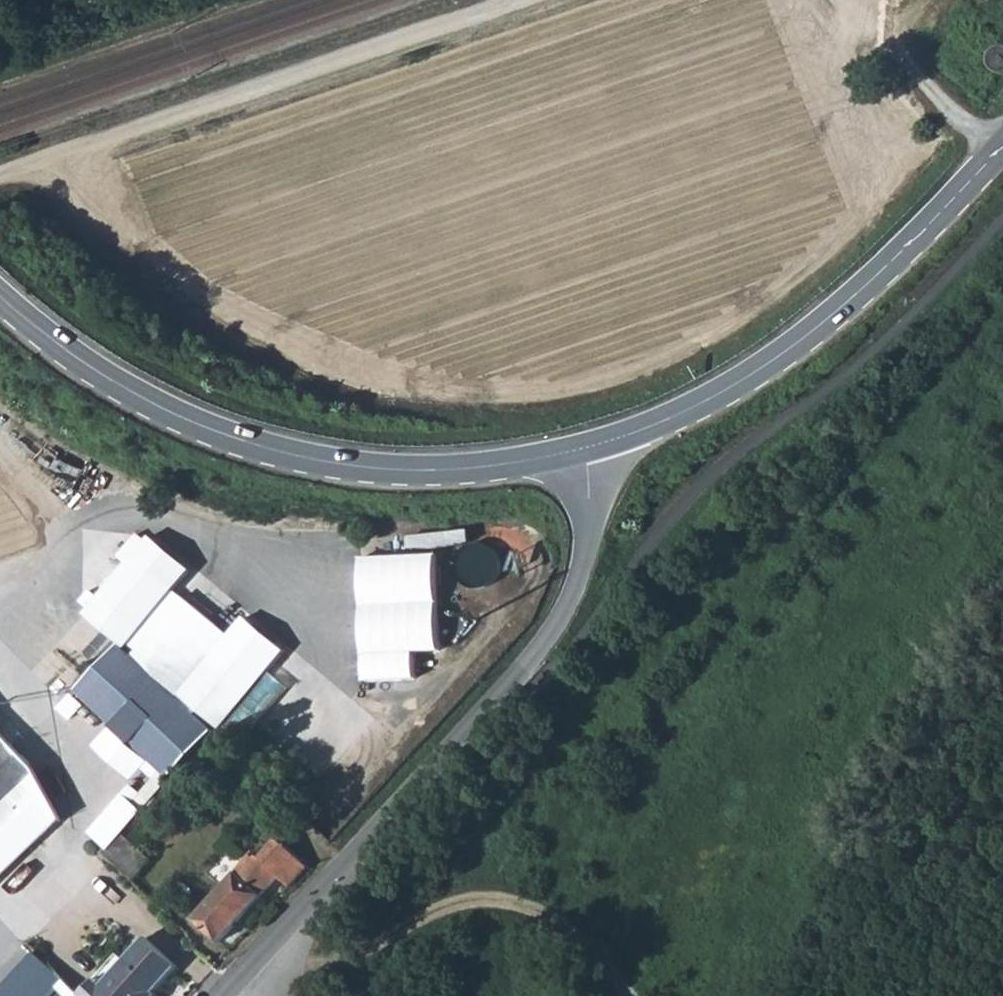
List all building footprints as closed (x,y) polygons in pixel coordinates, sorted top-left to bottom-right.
[(1002,63),(1002,44),(1002,45),(999,46),(996,49),(994,54),(996,59),(999,62),(1002,63)] [(443,554),(366,555),(367,680),(422,679),(422,652),(444,652),(443,554)] [(100,645),(79,667),(177,753),(196,733),(100,645)] [(79,667),(54,695),(150,783),(177,753),(79,667)] [(45,818),(13,760),(4,753),(0,758),(0,863),(45,818)] [(71,832),(89,850),(103,834),(123,812),(106,797),(71,832)] [(178,916),(207,942),(216,933),(213,930),(266,874),(279,887),(298,865),(257,829),(178,916)] [(89,850),(85,854),(114,880),(131,860),(103,834),(89,850)] [(66,993),(69,995),(142,995),(146,992),(142,988),(164,966),(134,936),(90,982),(82,976),(66,993)]
